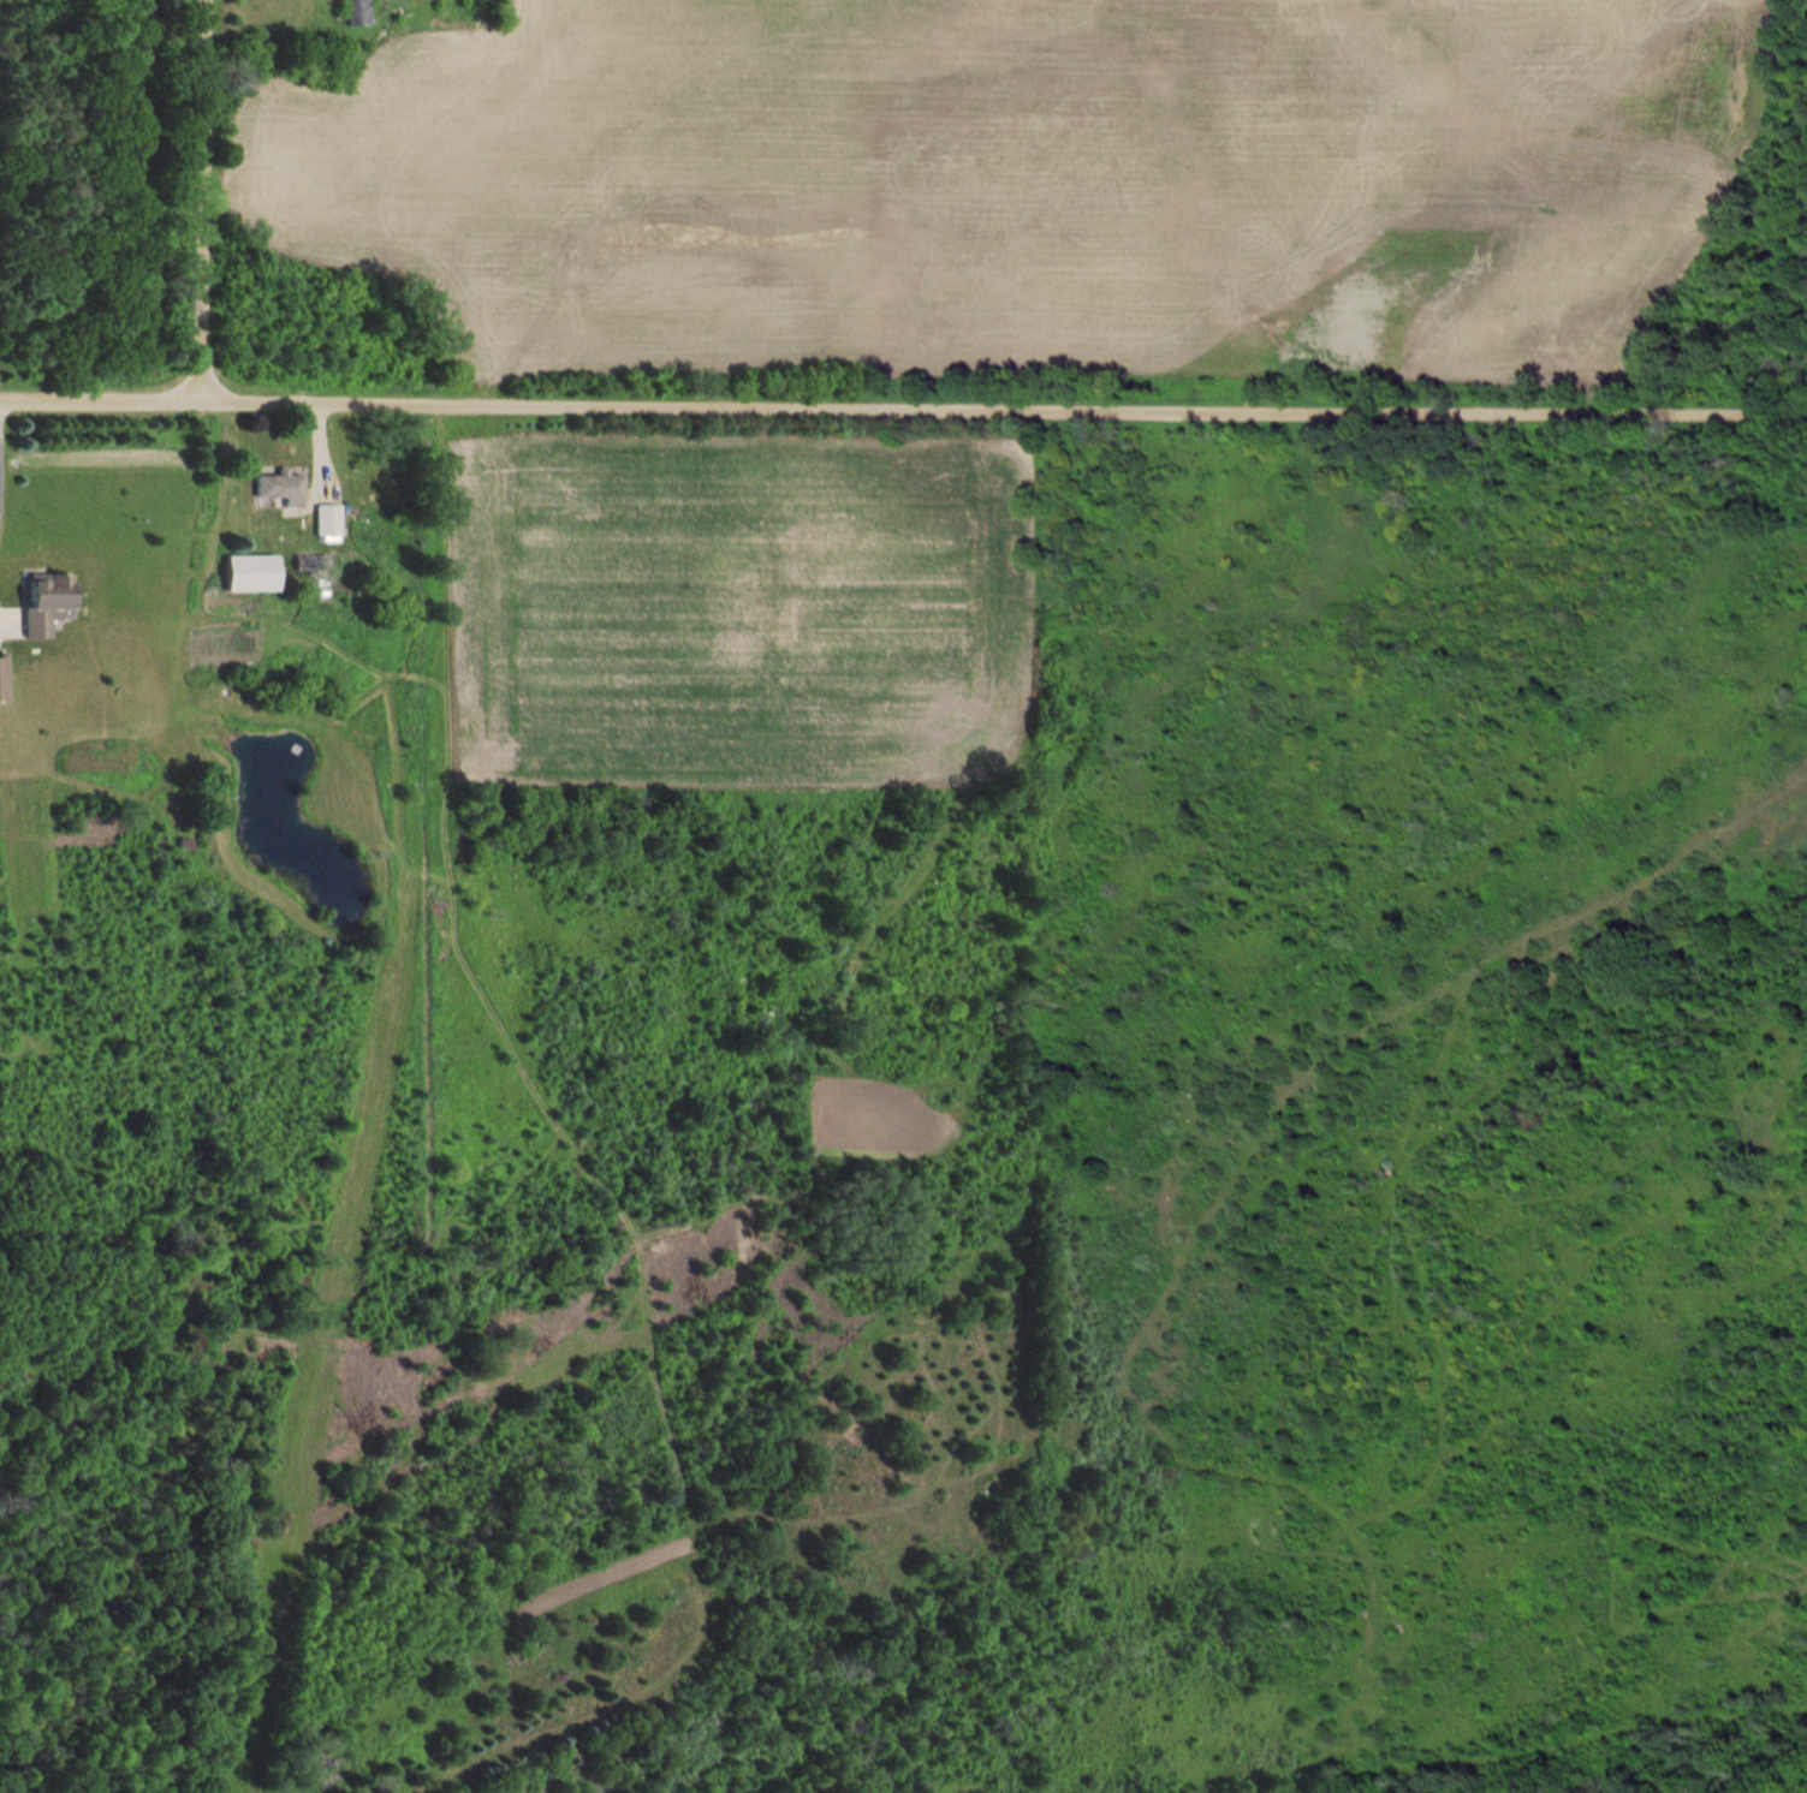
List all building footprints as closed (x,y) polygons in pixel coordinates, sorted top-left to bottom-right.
[(348,27),(361,25),(358,0),(344,0),(348,27)] [(303,476),(258,476),(258,499),(286,499),(286,508),(303,508),(303,476)] [(317,506),(317,540),(341,540),(341,506),(317,506)] [(278,557),(227,557),(227,594),(278,594),(278,557)] [(25,639),(51,640),(51,620),(73,620),(74,575),(26,574),(25,639)]
